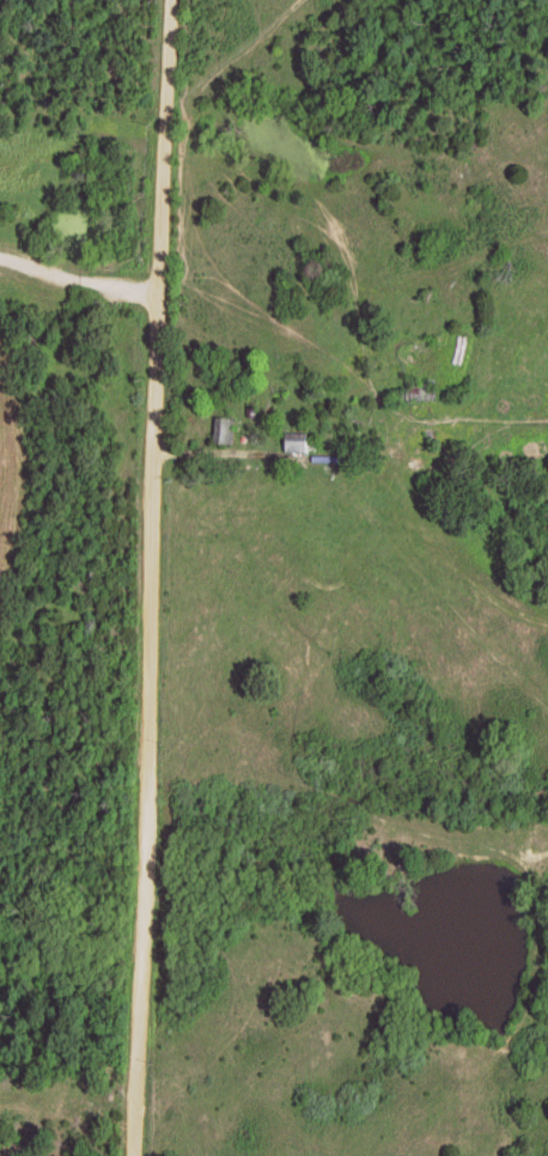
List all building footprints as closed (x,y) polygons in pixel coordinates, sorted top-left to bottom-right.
[(437,400),(437,381),(407,381),(407,400),(437,400)] [(235,443),(236,417),(216,416),(215,443),(235,443)] [(285,452),(309,452),(309,432),(285,432),(285,452)]
